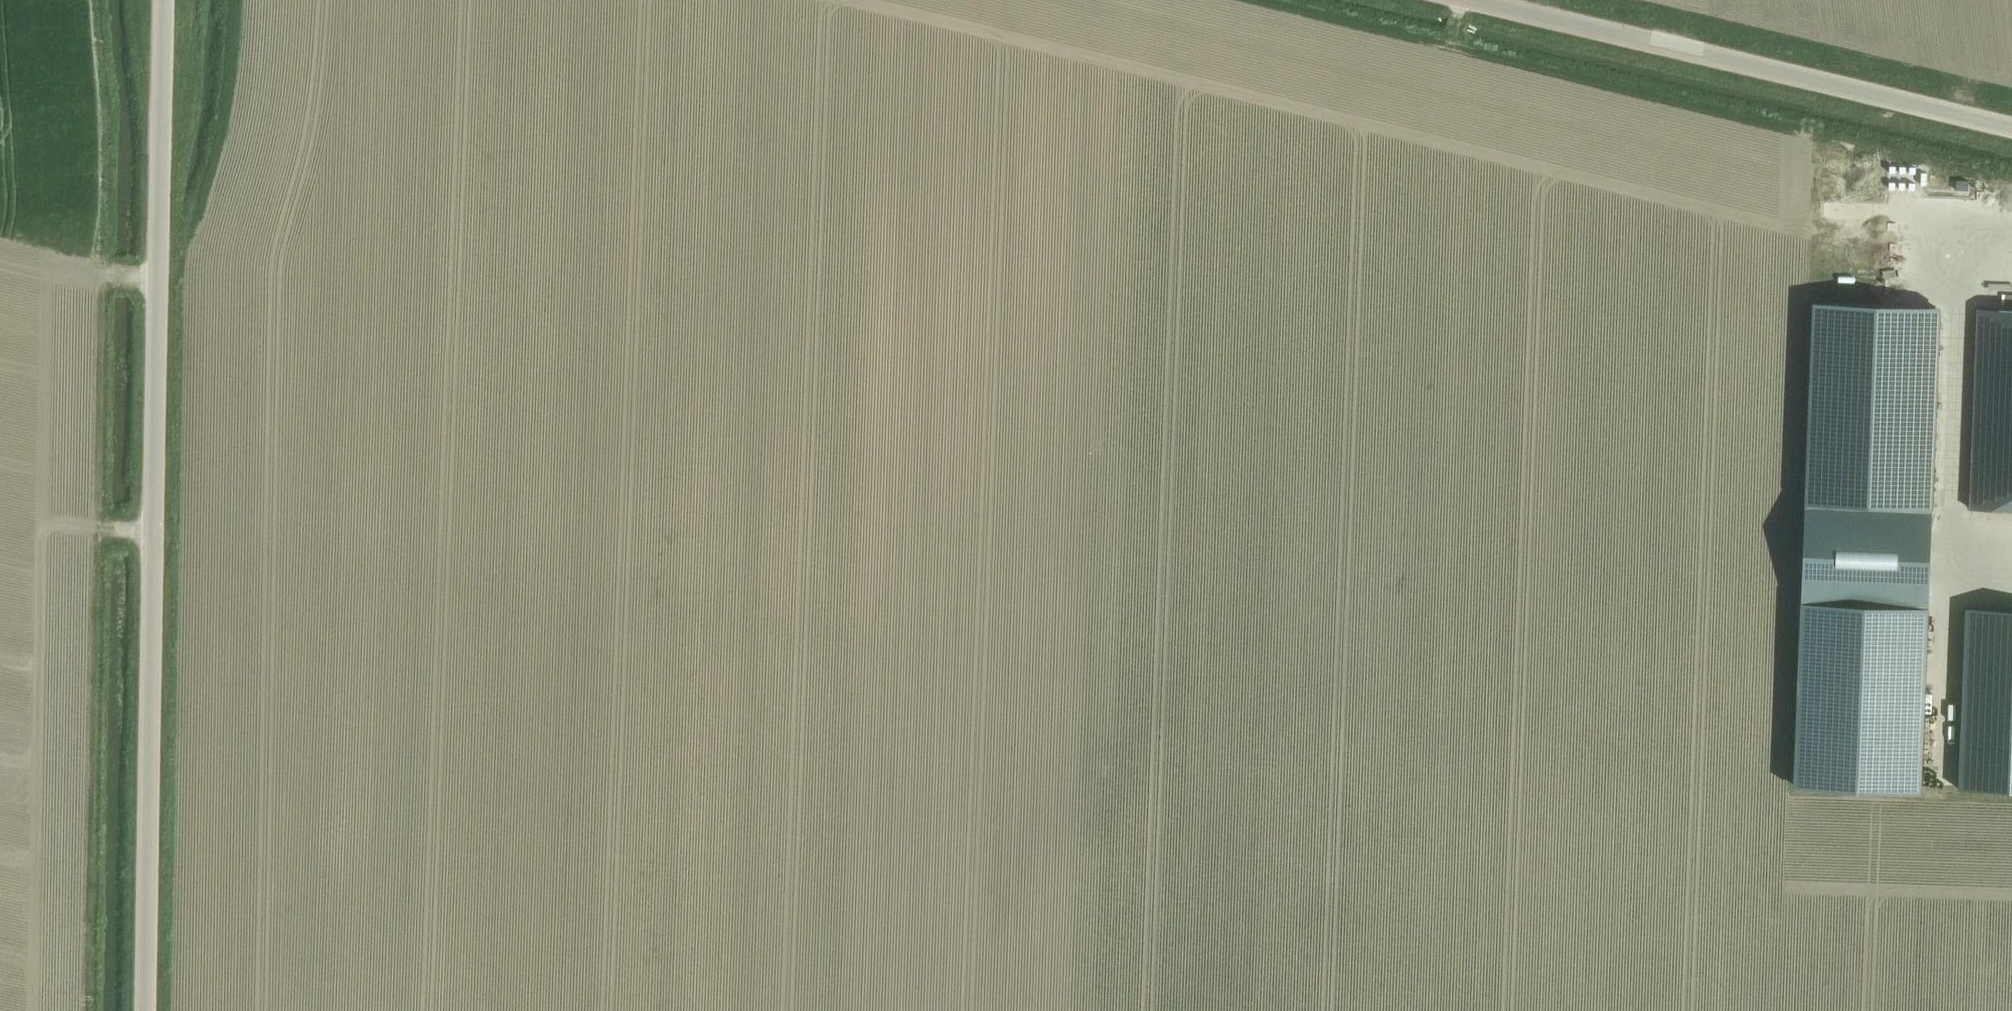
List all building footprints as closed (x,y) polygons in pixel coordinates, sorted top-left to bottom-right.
[(1958,181),(1958,190),(1969,190),(1969,181),(1958,181)] [(1806,506),(1933,511),(1941,307),(1814,302),(1806,506)] [(1979,308),(1971,508),(2011,510),(2011,310),(1979,308)] [(1802,601),(1929,606),(1933,511),(1806,506),(1802,601)] [(1922,792),(1929,606),(1802,601),(1794,787),(1922,792)] [(1966,608),(1959,788),(2011,790),(2011,610),(1966,608)]
